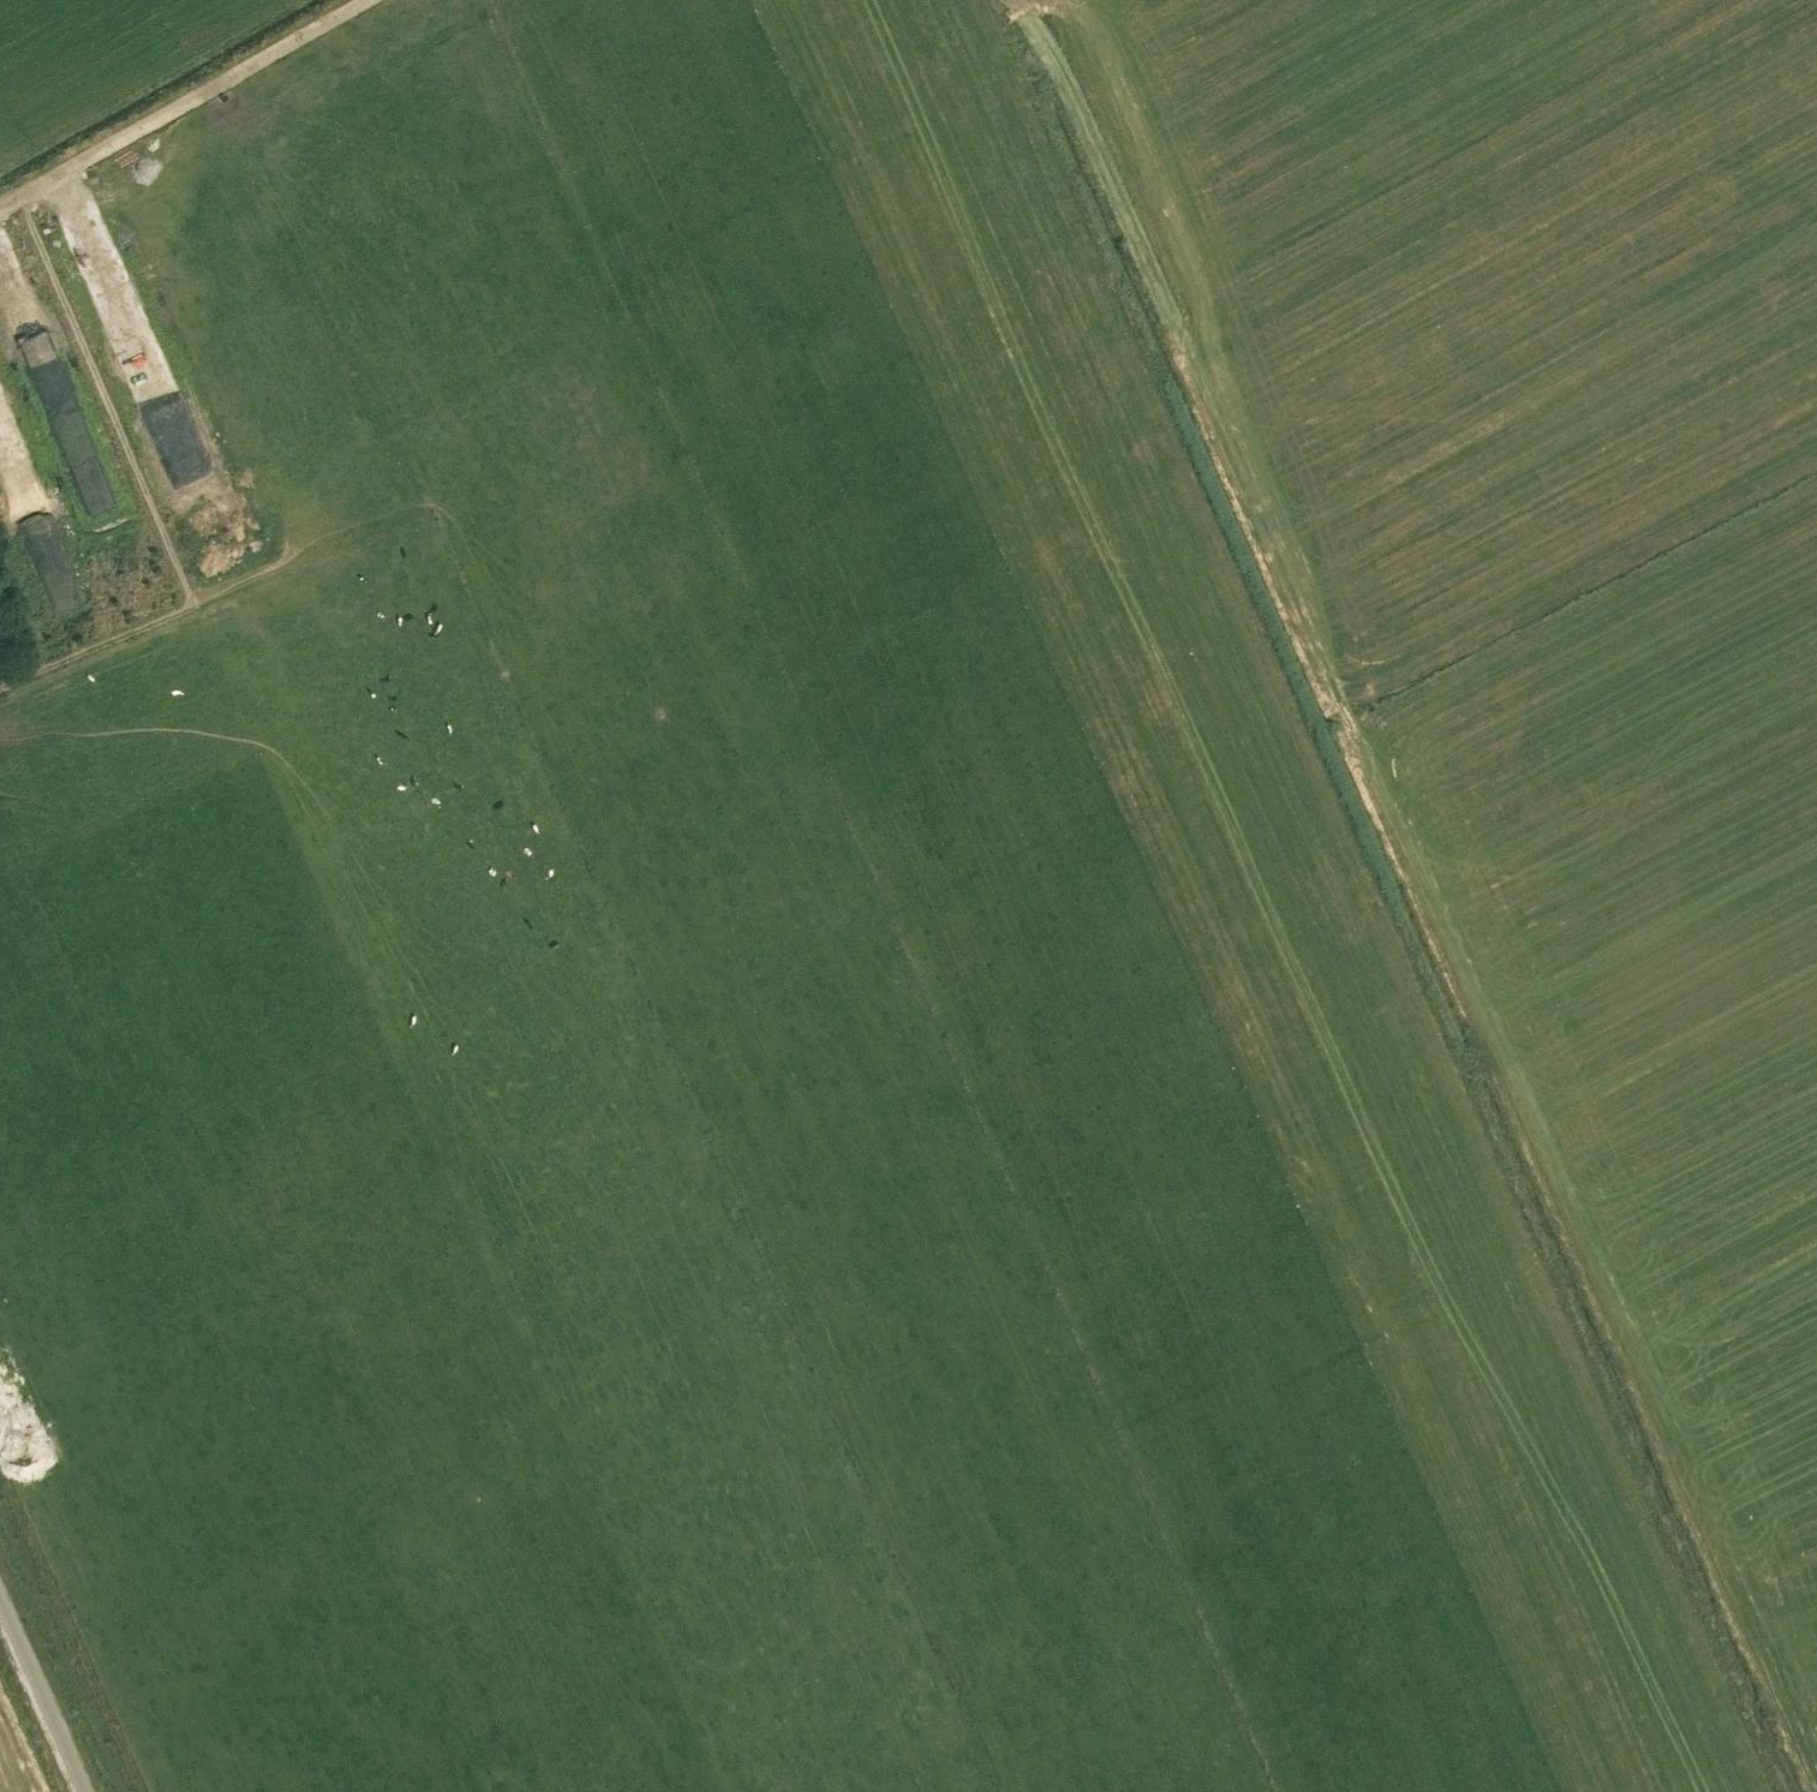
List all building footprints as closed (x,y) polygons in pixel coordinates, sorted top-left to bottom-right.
[(104,529),(127,518),(73,394),(49,404),(104,529)]
